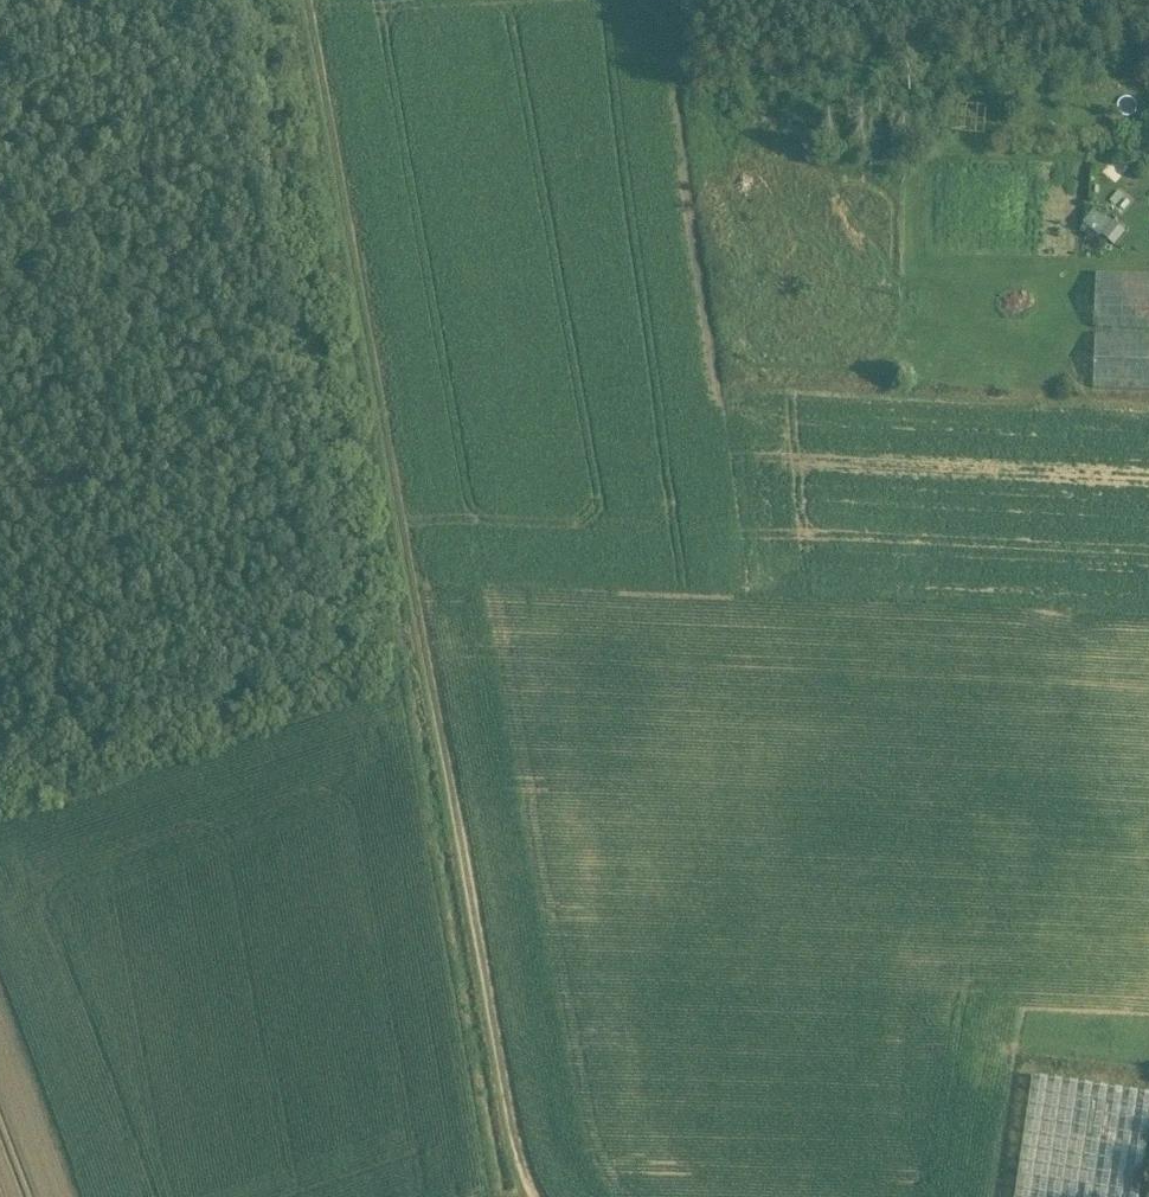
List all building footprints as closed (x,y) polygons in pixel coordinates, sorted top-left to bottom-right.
[(1117,246),(1128,232),(1099,210),(1088,224),(1117,246)] [(1096,275),(1094,328),(1148,330),(1148,277),(1096,275)] [(1093,335),(1093,389),(1148,392),(1148,337),(1093,335)] [(1032,1080),(1016,1196),(1137,1196),(1148,1112),(1148,1096),(1032,1080)]
